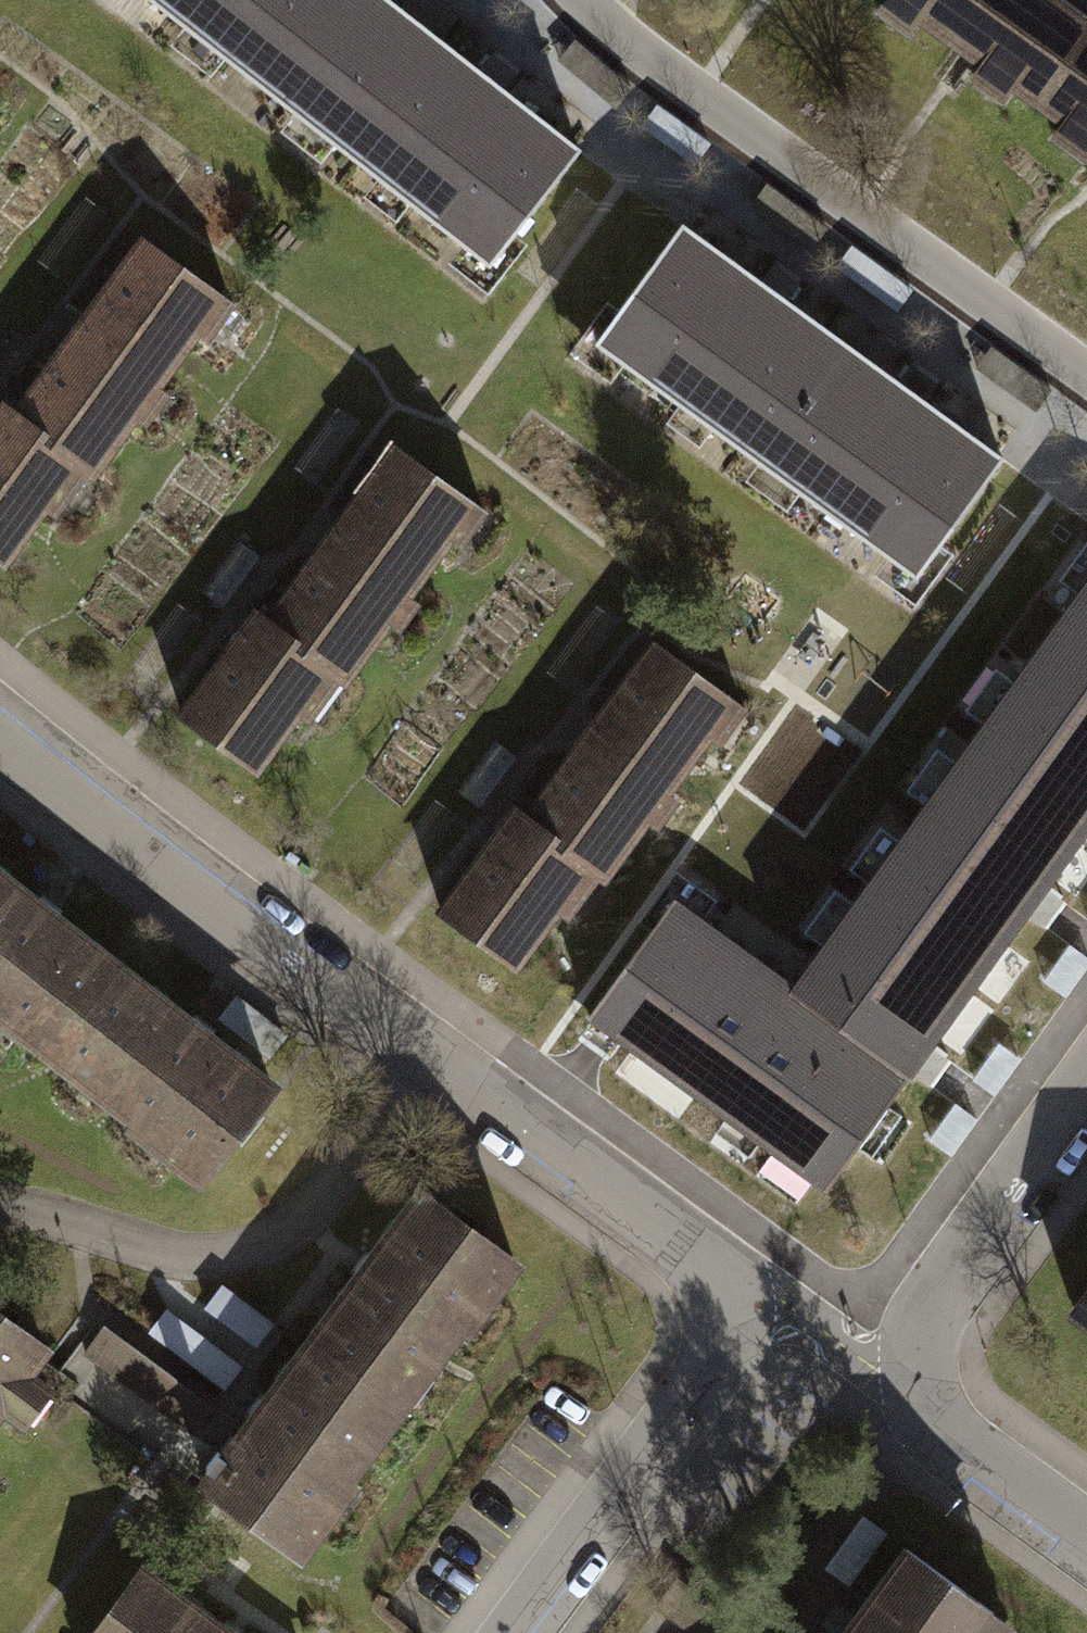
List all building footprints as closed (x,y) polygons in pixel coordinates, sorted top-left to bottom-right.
[(490,265),(579,150),(387,0),(151,0),(490,265)] [(898,2),(886,18),(925,45),(937,29),(995,70),(985,85),(1021,110),(1031,96),(1053,112),(1086,64),(1086,0),(895,0),(898,2)] [(1053,112),(1077,128),(1067,142),(1086,156),(1086,64),(1053,112)] [(713,144),(657,105),(642,126),(698,166),(713,144)] [(682,226),(597,343),(917,575),(1002,458),(682,226)] [(250,307),(156,238),(29,411),(107,468),(115,474),(151,425),(160,431),(184,398),(175,392),(214,339),(222,345),(250,307)] [(914,291),(851,245),(835,267),(898,313),(914,291)] [(0,419),(0,564),(14,574),(59,512),(69,520),(107,468),(29,411),(14,400),(0,419)] [(501,517),(405,446),(278,617),(364,680),(366,682),(403,633),(410,638),(433,607),(426,602),(466,547),(474,554),(501,517)] [(970,746),(1086,829),(1086,584),(970,746)] [(263,606),(178,720),(268,787),(316,722),(327,730),(364,680),(278,617),(263,606)] [(764,713),(669,641),(541,810),(621,870),(629,876),(662,833),(671,839),(693,809),(685,803),(727,746),(735,752),(764,713)] [(1086,830),(1086,829),(970,746),(858,905),(973,987),(1086,830)] [(528,800),(441,915),(524,977),(571,915),(581,922),(621,870),(541,810),(528,800)] [(30,879),(0,856),(0,917),(30,879)] [(0,917),(0,1013),(5,1018),(0,1024),(28,1046),(33,1039),(85,1080),(162,982),(30,879),(0,917)] [(973,987),(858,905),(798,990),(684,908),(667,895),(582,1012),(826,1188),(973,987)] [(1069,945),(1043,982),(1067,998),(1086,969),(1086,957),(1069,945)] [(162,982),(85,1080),(79,1088),(106,1109),(112,1101),(146,1127),(140,1134),(146,1139),(142,1145),(164,1162),(169,1156),(212,1190),(294,1084),(162,982)] [(1022,1060),(999,1044),(972,1083),(995,1098),(1022,1060)] [(979,1119),(954,1103),(929,1142),(953,1158),(979,1119)] [(477,1351),(535,1274),(433,1198),(325,1343),(427,1419),(455,1381),(466,1389),(488,1360),(477,1351)] [(16,1422),(34,1435),(70,1387),(51,1374),(66,1354),(0,1305),(0,1444),(16,1422)] [(177,1311),(160,1332),(228,1388),(245,1367),(177,1311)] [(110,1338),(91,1364),(194,1439),(213,1414),(110,1338)] [(353,1518),(427,1419),(325,1343),(215,1491),(317,1567),(326,1554),(335,1561),(362,1525),(353,1518)] [(1014,1618),(907,1539),(838,1632),(1003,1632),(1014,1618)] [(110,1632),(226,1632),(150,1578),(110,1632)]
